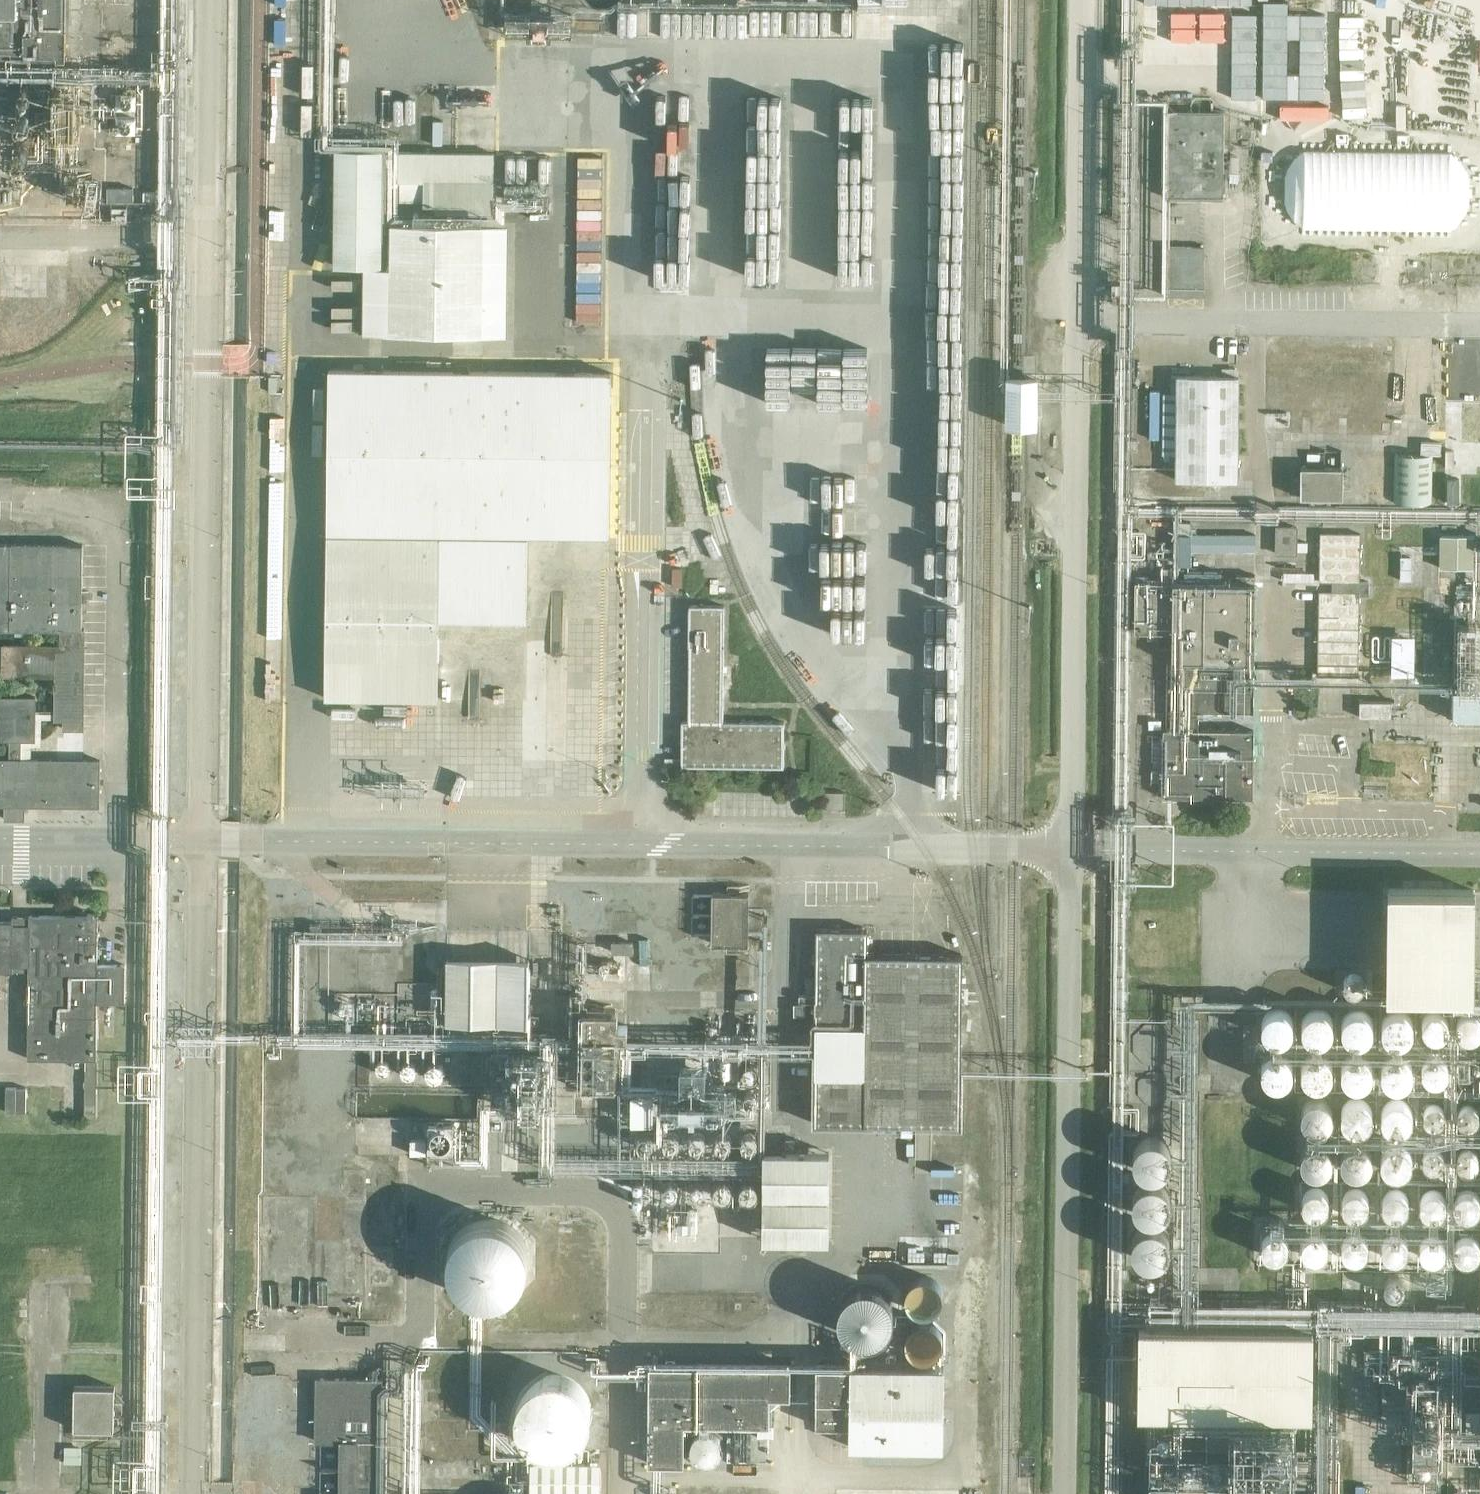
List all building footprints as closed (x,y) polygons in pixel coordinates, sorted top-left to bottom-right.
[(63,60),(64,0),(0,0),(0,60),(63,60)] [(114,25),(152,26),(153,0),(115,0),(114,25)] [(549,0),(517,0),(518,19),(534,19),(533,10),(547,10),(547,23),(559,23),(559,8),(549,8),(549,0)] [(563,10),(581,9),(580,0),(562,0),(563,10)] [(896,16),(918,17),(918,0),(897,0),(896,16)] [(763,100),(755,100),(751,248),(763,248),(763,272),(795,273),(800,76),(763,75),(763,100)] [(673,89),(663,89),(663,112),(677,112),(677,136),(701,136),(701,76),(673,76),(673,89)] [(847,77),(844,284),(887,284),(890,102),(876,101),(877,78),(847,77)] [(1223,112),(1167,112),(1166,198),(1222,199),(1223,112)] [(298,254),(298,138),(267,138),(267,254),(298,254)] [(695,141),(688,141),(687,166),(694,167),(695,141)] [(333,266),(337,266),(349,266),(389,266),(389,333),(481,334),(482,224),(381,222),(381,181),(399,181),(398,201),(422,201),(422,205),(434,205),(434,211),(492,212),(492,153),(382,152),(382,149),(334,149),(333,266)] [(672,154),(675,181),(685,180),(682,153),(672,154)] [(134,205),(120,205),(120,218),(134,218),(134,205)] [(697,281),(696,205),(669,205),(670,269),(670,281),(697,281)] [(606,211),(585,211),(584,223),(606,224),(606,211)] [(585,231),(585,243),(606,243),(605,231),(585,231)] [(1203,247),(1165,247),(1165,296),(1202,297),(1203,247)] [(586,252),(586,264),(605,264),(605,252),(586,252)] [(365,294),(342,294),(342,320),(365,320),(365,294)] [(779,329),(778,398),(877,400),(877,390),(890,390),(890,343),(863,342),(863,350),(833,349),(833,341),(808,340),(808,329),(779,329)] [(328,369),(323,697),(436,698),(438,617),(526,619),(527,534),(608,535),(610,373),(328,369)] [(1175,479),(1236,480),(1237,376),(1170,375),(1169,393),(1163,393),(1162,454),(1175,454),(1175,479)] [(1439,444),(1403,443),(1401,498),(1437,500),(1439,444)] [(1310,493),(1353,495),(1355,455),(1312,453),(1310,493)] [(125,497),(125,519),(134,519),(133,497),(125,497)] [(1368,524),(1327,524),(1327,573),(1362,574),(1363,549),(1367,549),(1368,524)] [(1448,524),(1448,560),(1479,560),(1479,524),(1448,524)] [(54,720),(63,720),(63,729),(82,729),(83,629),(80,629),(81,545),(0,544),(0,629),(60,630),(60,646),(2,646),(2,675),(55,676),(54,720)] [(1288,564),(1288,580),(1308,580),(1308,596),(1320,596),(1319,564),(1288,564)] [(1133,631),(1171,632),(1170,729),(1162,729),(1161,797),(1251,798),(1252,730),(1196,730),(1196,712),(1252,713),(1254,583),(1134,582),(1133,631)] [(1366,666),(1366,645),(1366,582),(1325,582),(1326,666),(1366,666)] [(783,722),(722,722),(723,606),(688,605),(687,721),(680,721),(680,766),(782,767),(783,722)] [(1401,675),(1450,675),(1450,640),(1426,640),(1426,623),(1401,623),(1401,675)] [(1476,627),(1476,665),(1460,665),(1460,673),(1479,673),(1479,627),(1476,627)] [(1380,630),(1377,655),(1395,656),(1397,632),(1380,630)] [(509,663),(493,663),(493,686),(510,686),(509,663)] [(1465,675),(1465,715),(1479,715),(1479,675),(1465,675)] [(1400,692),(1368,690),(1366,714),(1398,715),(1400,692)] [(99,759),(19,759),(19,740),(34,740),(34,697),(0,697),(0,740),(9,740),(9,759),(0,759),(0,805),(4,805),(4,819),(23,819),(23,805),(98,806),(99,759)] [(390,710),(390,722),(415,722),(415,710),(390,710)] [(758,938),(760,881),(724,879),(722,937),(758,938)] [(1385,994),(1472,995),(1473,889),(1386,888),(1385,994)] [(93,916),(93,914),(86,913),(86,916),(29,915),(29,916),(12,916),(12,922),(0,922),(0,971),(28,971),(27,1058),(95,1059),(95,1002),(123,1002),(124,964),(96,964),(97,916),(93,916)] [(284,1030),(308,1030),(308,929),(375,930),(375,915),(302,914),(302,1018),(285,1018),(284,1030)] [(866,954),(866,929),(815,928),(813,1123),(959,1125),(961,955),(866,954)] [(545,940),(458,940),(458,1011),(545,1011),(545,940)] [(1369,988),(1357,1007),(1380,1021),(1392,1001),(1369,988)] [(1311,1020),(1309,990),(1273,992),(1275,1022),(1311,1020)] [(1469,1029),(1479,1028),(1479,996),(1466,997),(1469,1029)] [(497,1037),(497,1022),(438,1020),(438,1035),(497,1037)] [(542,1025),(509,1021),(502,1088),(524,1090),(525,1074),(523,1073),(525,1048),(539,1049),(542,1025)] [(1316,1048),(1290,1028),(1259,1068),(1285,1088),(1316,1048)] [(1332,1032),(1318,1059),(1340,1070),(1354,1043),(1332,1032)] [(1397,1038),(1402,1068),(1431,1064),(1426,1033),(1397,1038)] [(1454,1035),(1427,1058),(1442,1076),(1469,1053),(1454,1035)] [(1361,1037),(1359,1066),(1388,1068),(1389,1039),(1361,1037)] [(575,1069),(576,1081),(626,1080),(626,1063),(637,1063),(636,1051),(625,1052),(625,1058),(602,1059),(602,1068),(575,1069)] [(768,1059),(685,1059),(685,1089),(768,1089),(768,1059)] [(668,1067),(644,1065),(641,1106),(666,1108),(668,1067)] [(1405,1074),(1395,1108),(1422,1115),(1432,1081),(1405,1074)] [(1323,1075),(1322,1105),(1347,1105),(1348,1075),(1323,1075)] [(1361,1077),(1360,1106),(1389,1106),(1389,1077),(1361,1077)] [(1449,1084),(1441,1091),(1450,1103),(1459,1096),(1449,1084)] [(1479,1114),(1479,1088),(1470,1088),(1471,1114),(1479,1114)] [(1430,1112),(1451,1116),(1454,1103),(1433,1099),(1430,1112)] [(1380,1156),(1393,1130),(1368,1117),(1355,1143),(1380,1156)] [(1320,1122),(1322,1151),(1349,1149),(1347,1120),(1320,1122)] [(1397,1124),(1397,1159),(1427,1159),(1427,1124),(1397,1124)] [(1431,1148),(1447,1159),(1459,1141),(1443,1130),(1431,1148)] [(418,1131),(417,1148),(432,1149),(433,1132),(418,1131)] [(1472,1131),(1471,1155),(1479,1155),(1479,1131),(1472,1131)] [(1170,1160),(1170,1156),(1170,1152),(1168,1148),(1165,1142),(1159,1138),(1152,1137),(1145,1138),(1142,1139),(1138,1142),(1134,1148),(1132,1155),(1134,1162),(1137,1168),(1142,1172),(1150,1174),(1157,1174),(1160,1172),(1164,1169),(1169,1163),(1170,1160)] [(1330,1165),(1308,1198),(1323,1208),(1345,1175),(1330,1165)] [(1422,1192),(1426,1173),(1397,1167),(1389,1206),(1405,1209),(1408,1190),(1422,1192)] [(1468,1180),(1479,1198),(1479,1171),(1468,1180)] [(1170,1205),(1170,1200),(1169,1193),(1165,1187),(1159,1183),(1153,1181),(1146,1182),(1141,1184),(1139,1186),(1135,1190),(1134,1193),(1132,1200),(1134,1206),(1137,1212),(1142,1217),(1149,1219),(1157,1218),(1160,1217),(1164,1214),(1168,1209),(1170,1205)] [(1334,1259),(1343,1216),(1317,1211),(1308,1254),(1334,1259)] [(1367,1212),(1341,1248),(1360,1261),(1386,1226),(1367,1212)] [(1479,1247),(1479,1213),(1472,1216),(1476,1228),(1463,1232),(1469,1251),(1479,1247)] [(1412,1221),(1404,1215),(1387,1240),(1407,1254),(1426,1226),(1414,1218),(1412,1221)] [(1169,1252),(1170,1246),(1168,1239),(1167,1235),(1164,1232),(1159,1229),(1155,1228),(1152,1227),(1145,1228),(1141,1230),(1138,1232),(1134,1238),(1132,1246),(1133,1252),(1135,1256),(1138,1259),(1141,1262),(1145,1264),(1152,1265),(1159,1263),(1164,1259),(1166,1257),(1169,1252)] [(842,1285),(884,1350),(921,1326),(909,1308),(918,1301),(925,1313),(937,1305),(899,1248),(842,1285)] [(1479,1314),(1479,1292),(1444,1290),(1443,1313),(1479,1314)] [(1359,1315),(1411,1314),(1411,1291),(1358,1293),(1359,1315)] [(1143,1401),(1242,1402),(1244,1306),(1155,1305),(1154,1350),(1144,1350),(1143,1401)] [(1304,1377),(1331,1377),(1331,1308),(1304,1308),(1304,1377)] [(798,1366),(648,1363),(650,1466),(686,1467),(684,1422),(769,1423),(769,1400),(799,1401),(798,1366)] [(849,1425),(849,1410),(943,1411),(943,1367),(815,1365),(815,1425),(849,1425)] [(304,1400),(306,1371),(280,1370),(279,1399),(304,1400)] [(586,1420),(587,1411),(586,1403),(584,1397),(581,1391),(576,1384),(571,1380),(564,1376),(557,1374),(549,1373),(540,1374),(532,1376),(525,1380),(521,1384),(516,1390),(513,1396),(511,1403),(510,1411),(511,1420),(513,1427),(516,1433),(522,1439),(528,1444),(536,1448),(542,1449),(549,1450),(556,1449),(563,1447),(569,1444),(574,1439),(580,1433),(583,1427),(586,1420)] [(380,1378),(316,1377),(315,1440),(343,1441),(343,1493),(386,1493),(387,1376),(386,1376),(386,1381),(380,1381),(380,1378)] [(113,1386),(73,1386),(72,1428),(113,1429),(113,1386)] [(70,1440),(69,1459),(86,1459),(87,1440),(70,1440)]
